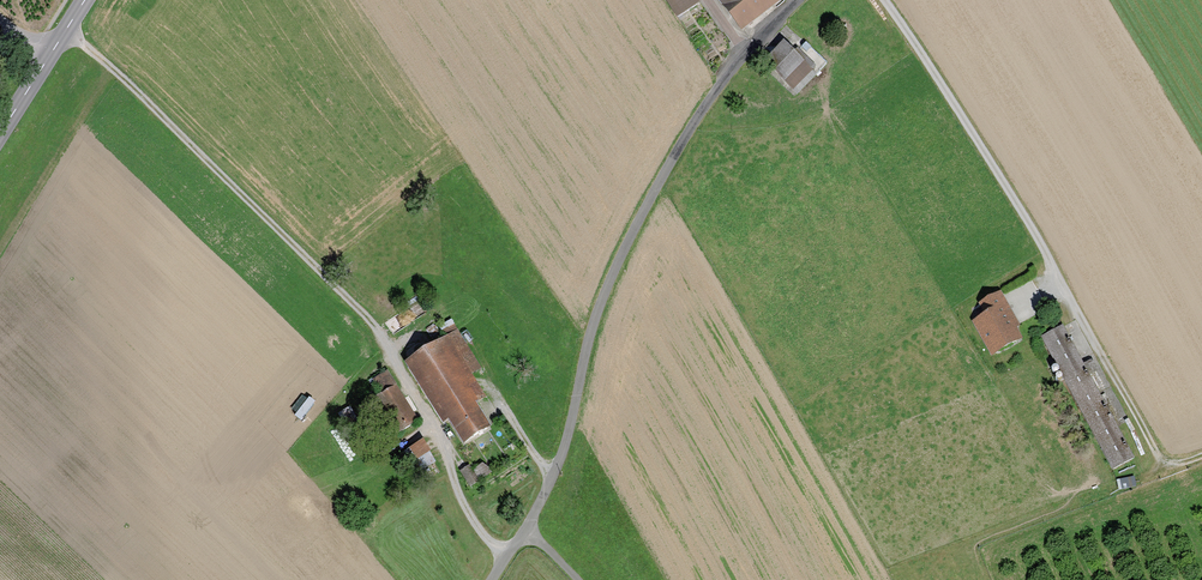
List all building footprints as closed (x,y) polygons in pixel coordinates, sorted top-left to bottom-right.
[(676,18),(703,1),(702,0),(665,0),(676,18)] [(739,30),(778,0),(716,0),(739,30)] [(798,92),(815,74),(787,47),(784,44),(766,61),(798,92)] [(971,324),(988,355),(1014,341),(1008,330),(1015,327),(997,295),(978,305),(985,317),(971,324)] [(1062,327),(1040,339),(1109,470),(1130,459),(1062,327)] [(410,364),(461,445),(488,428),(476,410),(472,402),(483,396),(469,373),(478,367),(458,334),(410,364)] [(417,420),(387,372),(372,381),(381,394),(365,404),(387,438),(417,420)] [(354,419),(347,407),(337,413),(345,425),(354,419)] [(434,463),(422,443),(403,455),(415,474),(434,463)] [(488,476),(482,466),(470,473),(468,469),(461,473),(468,487),(488,476)]
